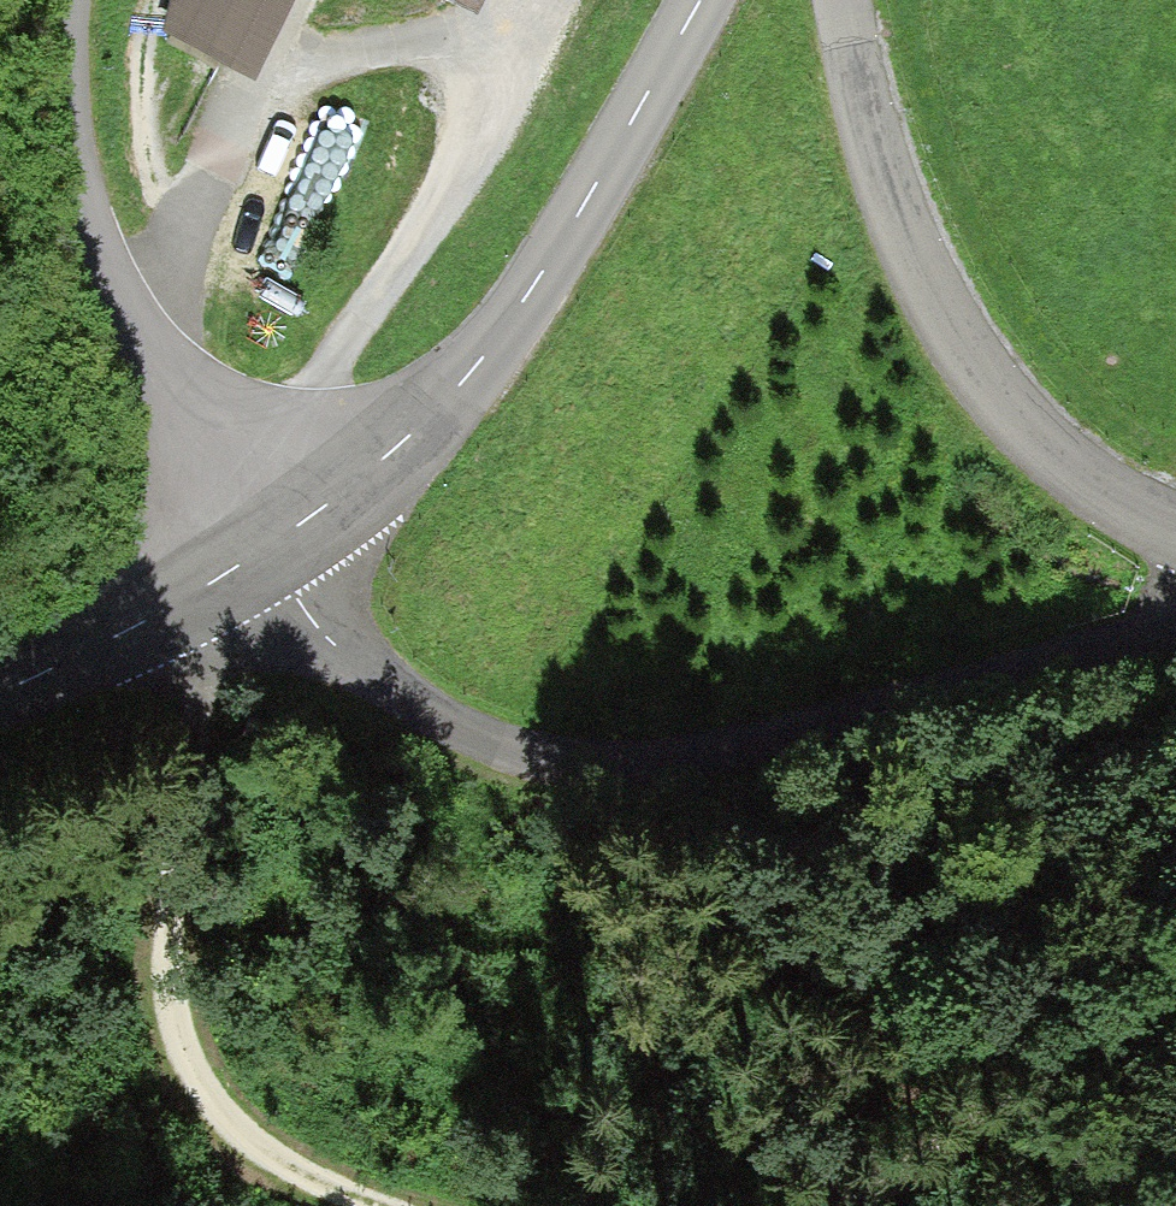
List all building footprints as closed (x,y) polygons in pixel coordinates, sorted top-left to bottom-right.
[(163,30),(255,76),(295,0),(171,0),(163,30)] [(474,13),(480,0),(446,0),(474,13)]
